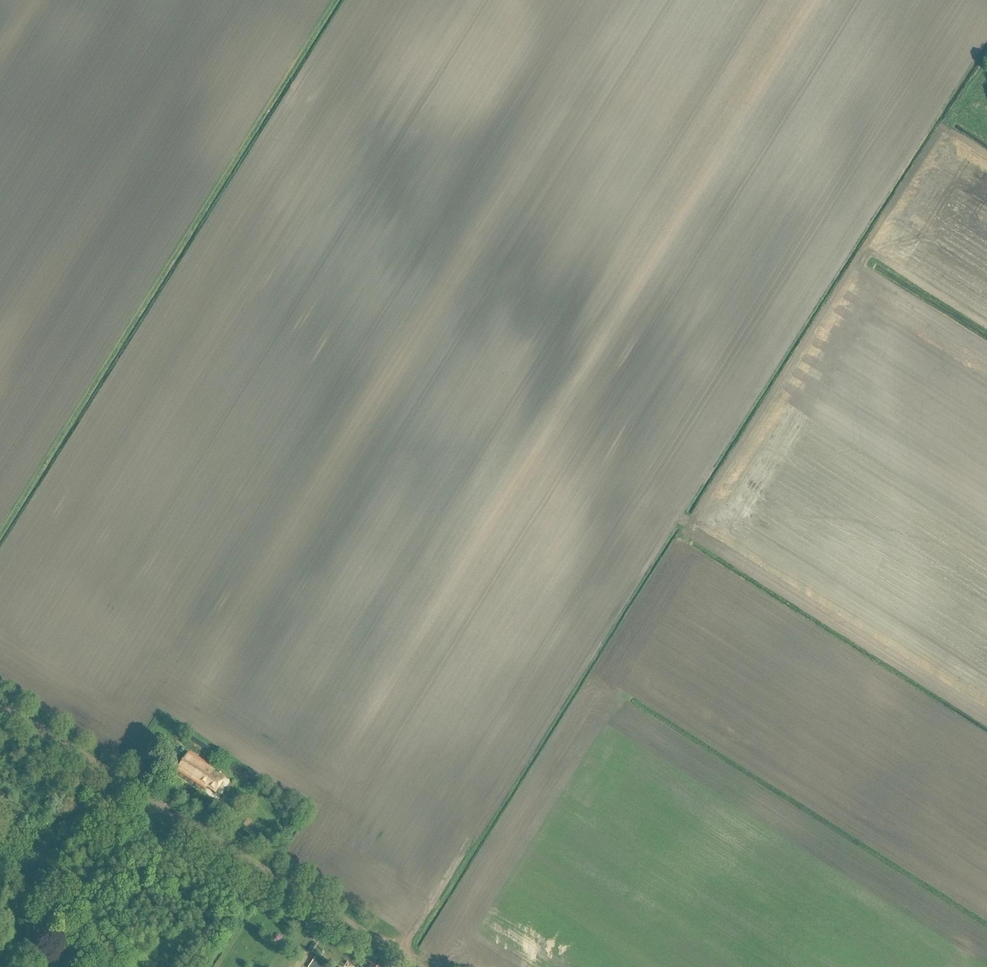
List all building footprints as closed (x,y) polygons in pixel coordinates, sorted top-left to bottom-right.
[(216,793),(224,780),(203,766),(205,764),(188,753),(178,769),(179,769),(177,771),(205,789),(206,786),(216,793)]
